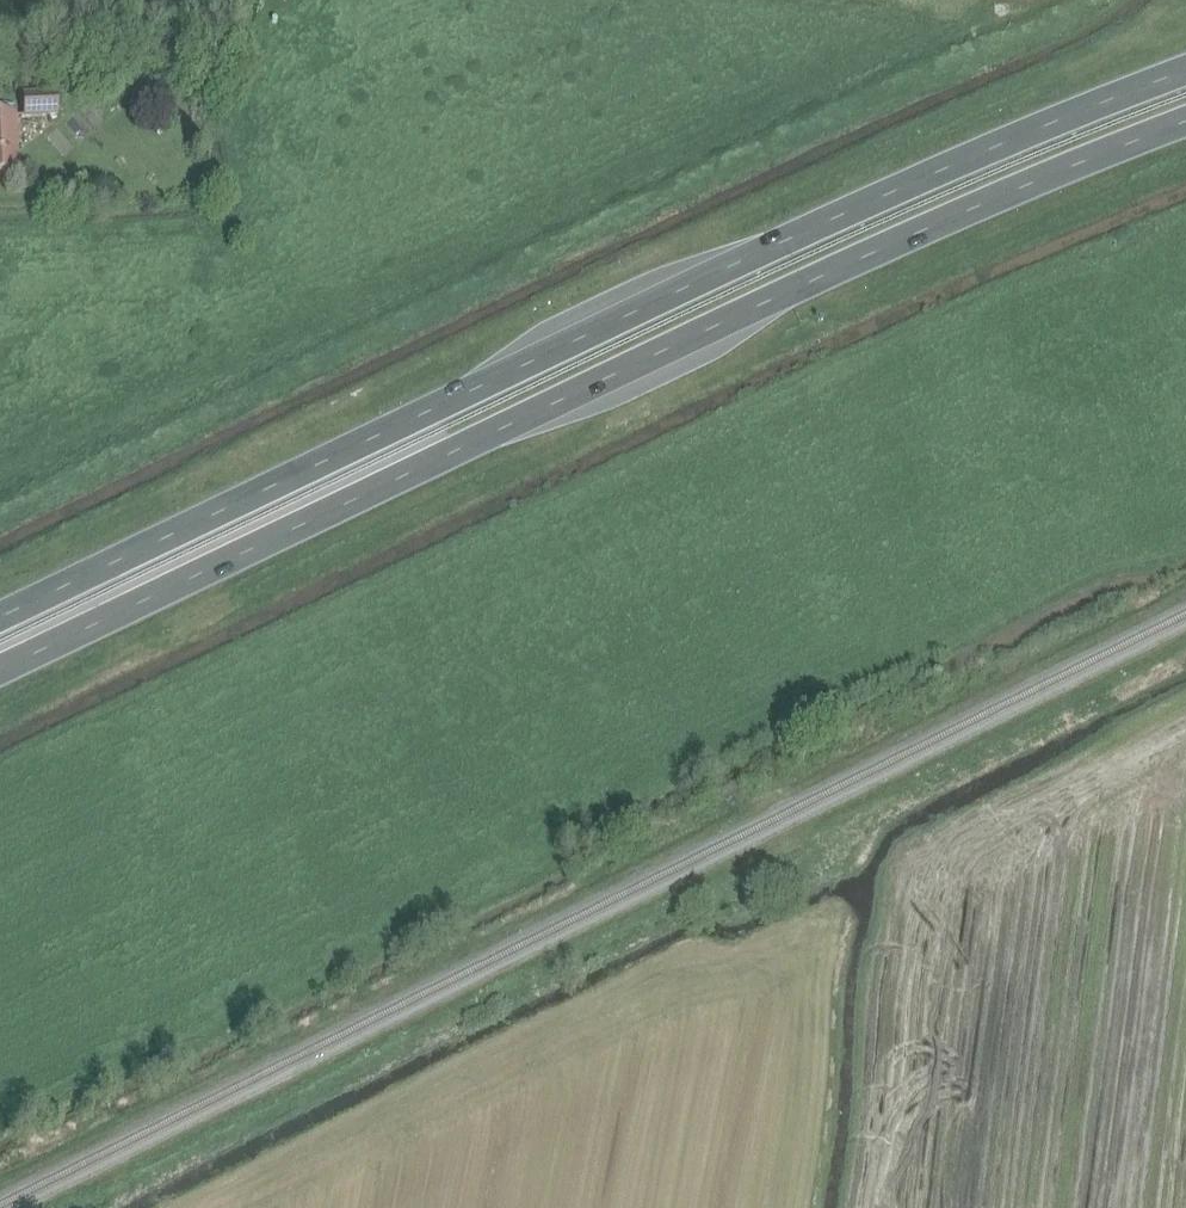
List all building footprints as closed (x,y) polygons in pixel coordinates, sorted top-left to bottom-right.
[(51,96),(18,98),(19,119),(52,118),(51,96)] [(16,117),(0,117),(0,175),(19,174),(16,117)]
